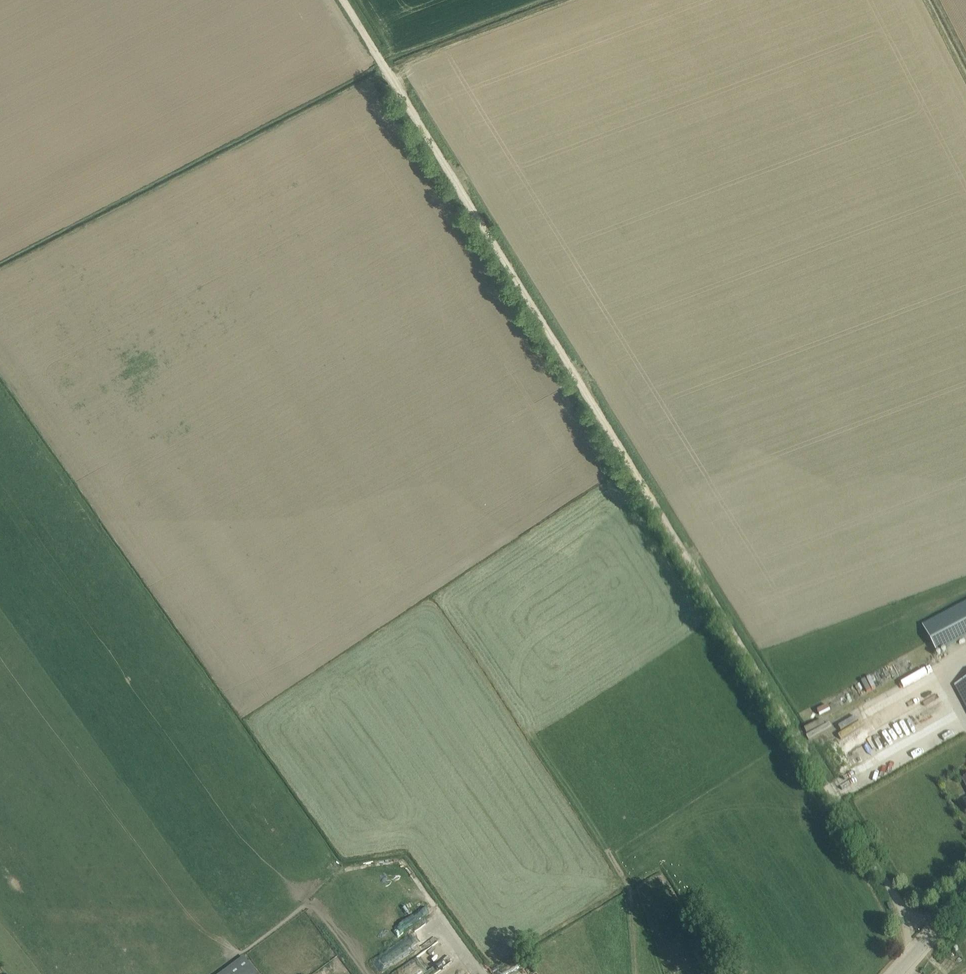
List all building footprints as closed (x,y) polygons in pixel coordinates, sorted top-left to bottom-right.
[(936,651),(965,635),(965,601),(922,624),(936,651)] [(955,685),(965,706),(965,679),(955,685)] [(244,956),(220,973),(257,973),(244,956)]
